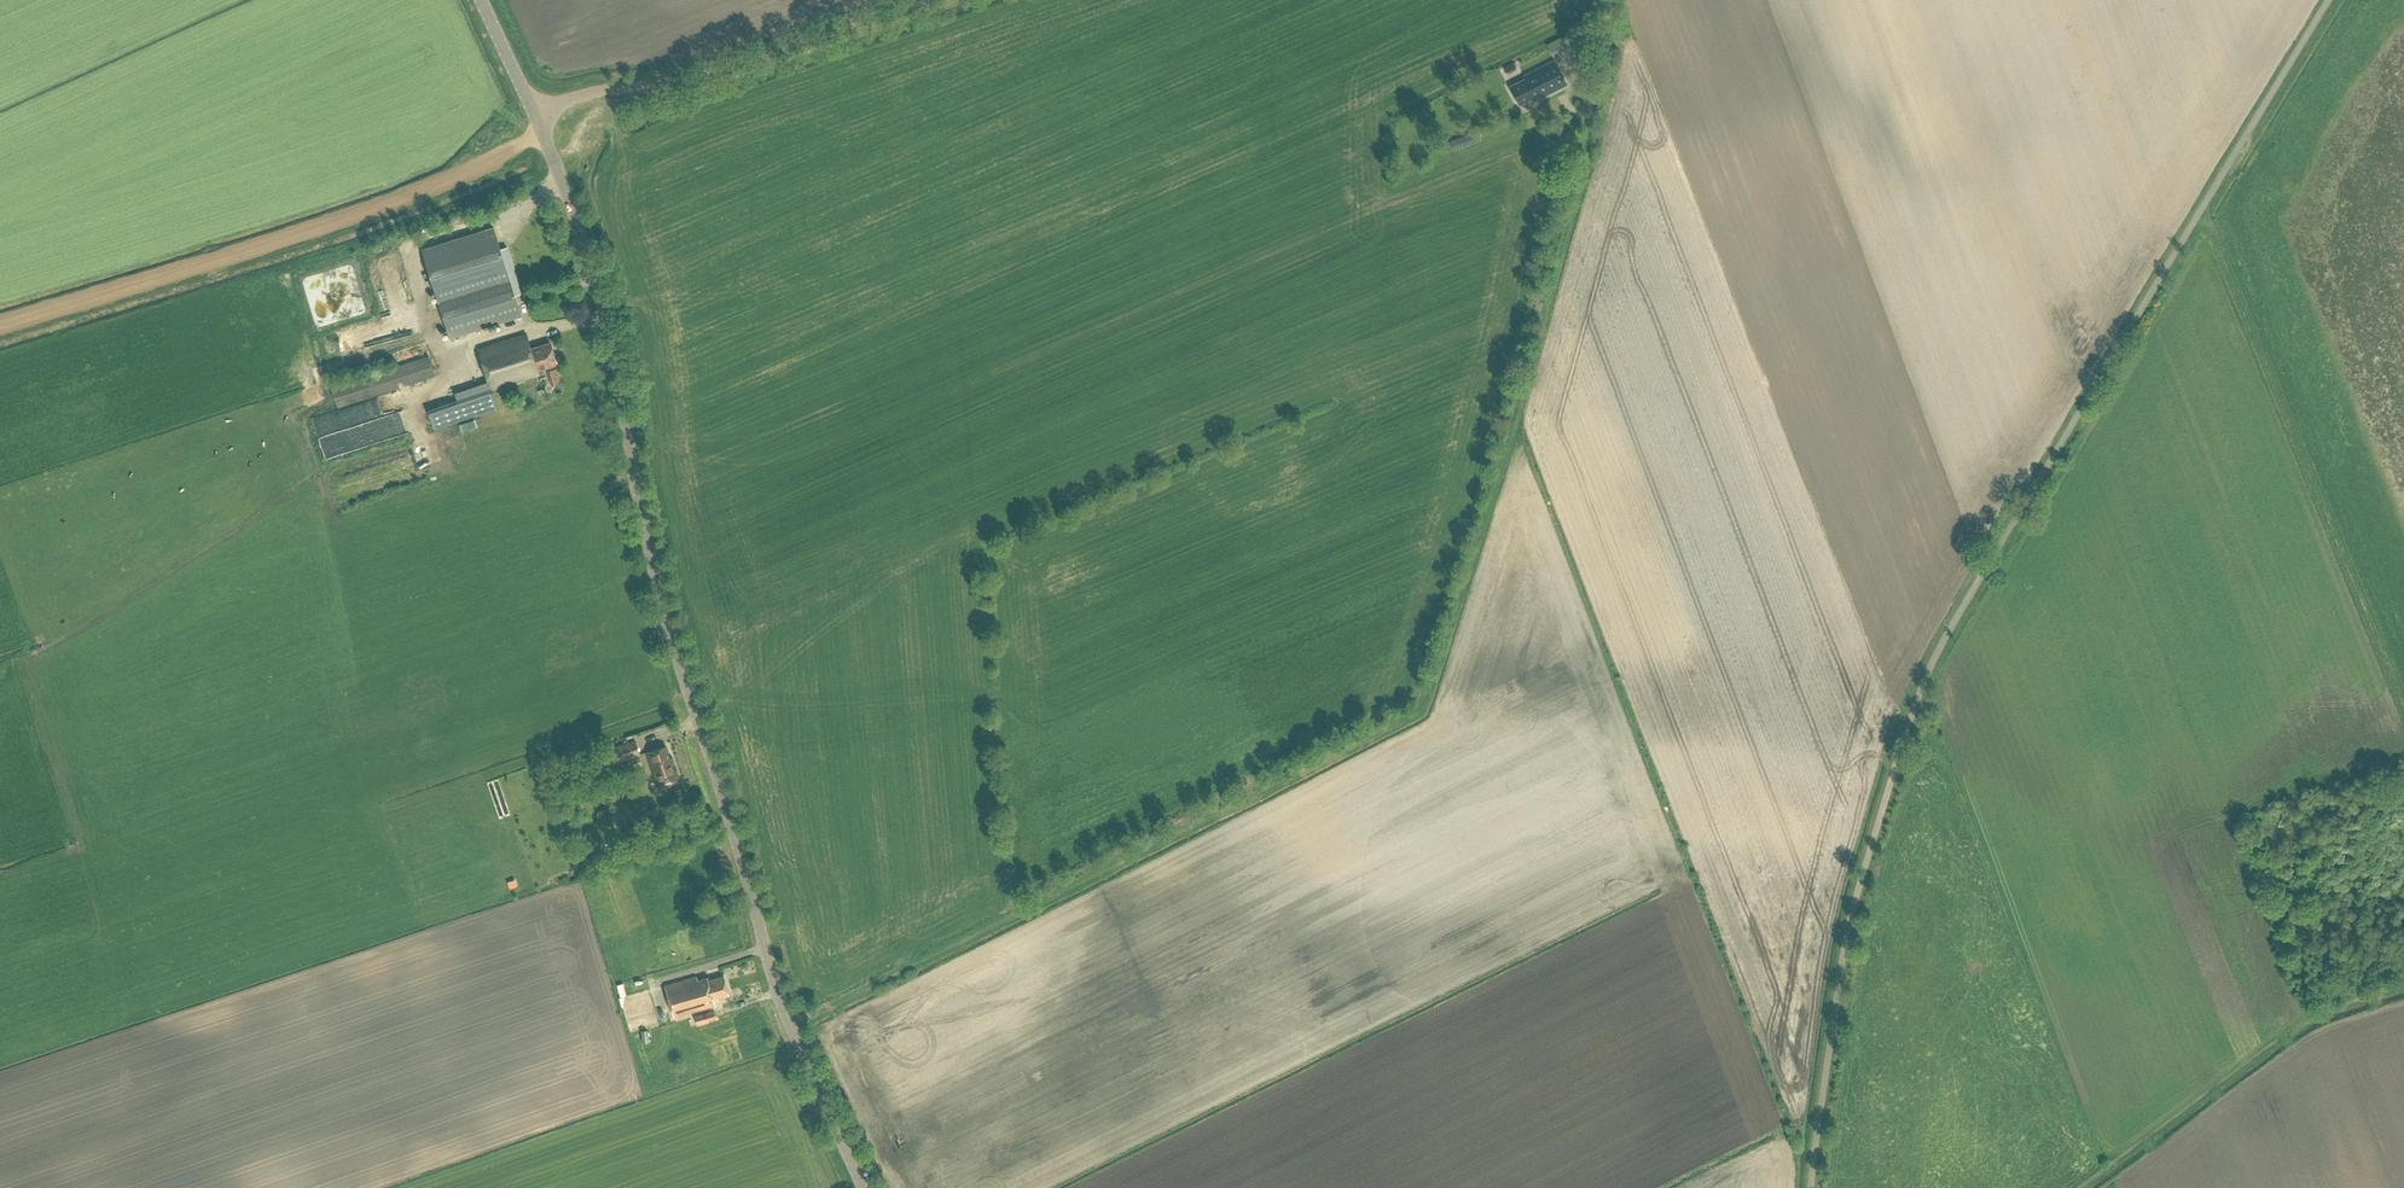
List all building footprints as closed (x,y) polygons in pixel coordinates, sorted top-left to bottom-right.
[(1566,83),(1560,70),(1555,60),(1524,76),(1526,79),(1511,87),(1519,103),(1520,102),(1524,110),(1545,99),(1543,95),(1566,83)] [(1450,141),(1454,150),(1482,140),(1478,130),(1450,141)] [(584,137),(574,146),(580,152),(590,143),(584,137)] [(501,208),(503,215),(525,206),(523,200),(501,208)] [(508,271),(512,286),(519,283),(507,247),(501,249),(494,227),(423,249),(437,293),(508,271)] [(508,271),(437,293),(451,338),(522,316),(508,271)] [(326,283),(331,301),(340,298),(335,280),(326,283)] [(478,348),(491,390),(540,374),(539,369),(557,363),(550,343),(532,349),(527,332),(478,348)] [(338,407),(435,375),(429,355),(332,387),(338,407)] [(558,367),(548,370),(552,384),(562,381),(558,367)] [(497,407),(491,390),(429,410),(435,428),(497,407)] [(328,456),(356,447),(349,428),(322,437),(328,456)] [(612,764),(641,754),(635,738),(606,748),(612,764)] [(660,788),(680,781),(672,757),(670,758),(666,745),(647,751),(660,788)] [(675,1017),(716,1005),(715,1001),(718,1000),(717,998),(730,994),(724,975),(708,980),(707,977),(698,979),(697,976),(665,985),(675,1017)] [(717,1010),(717,1009),(707,1012),(689,1018),(693,1028),(707,1024),(707,1022),(719,1018),(717,1011),(717,1010)] [(635,1042),(642,1041),(640,1031),(633,1032),(635,1042)]
